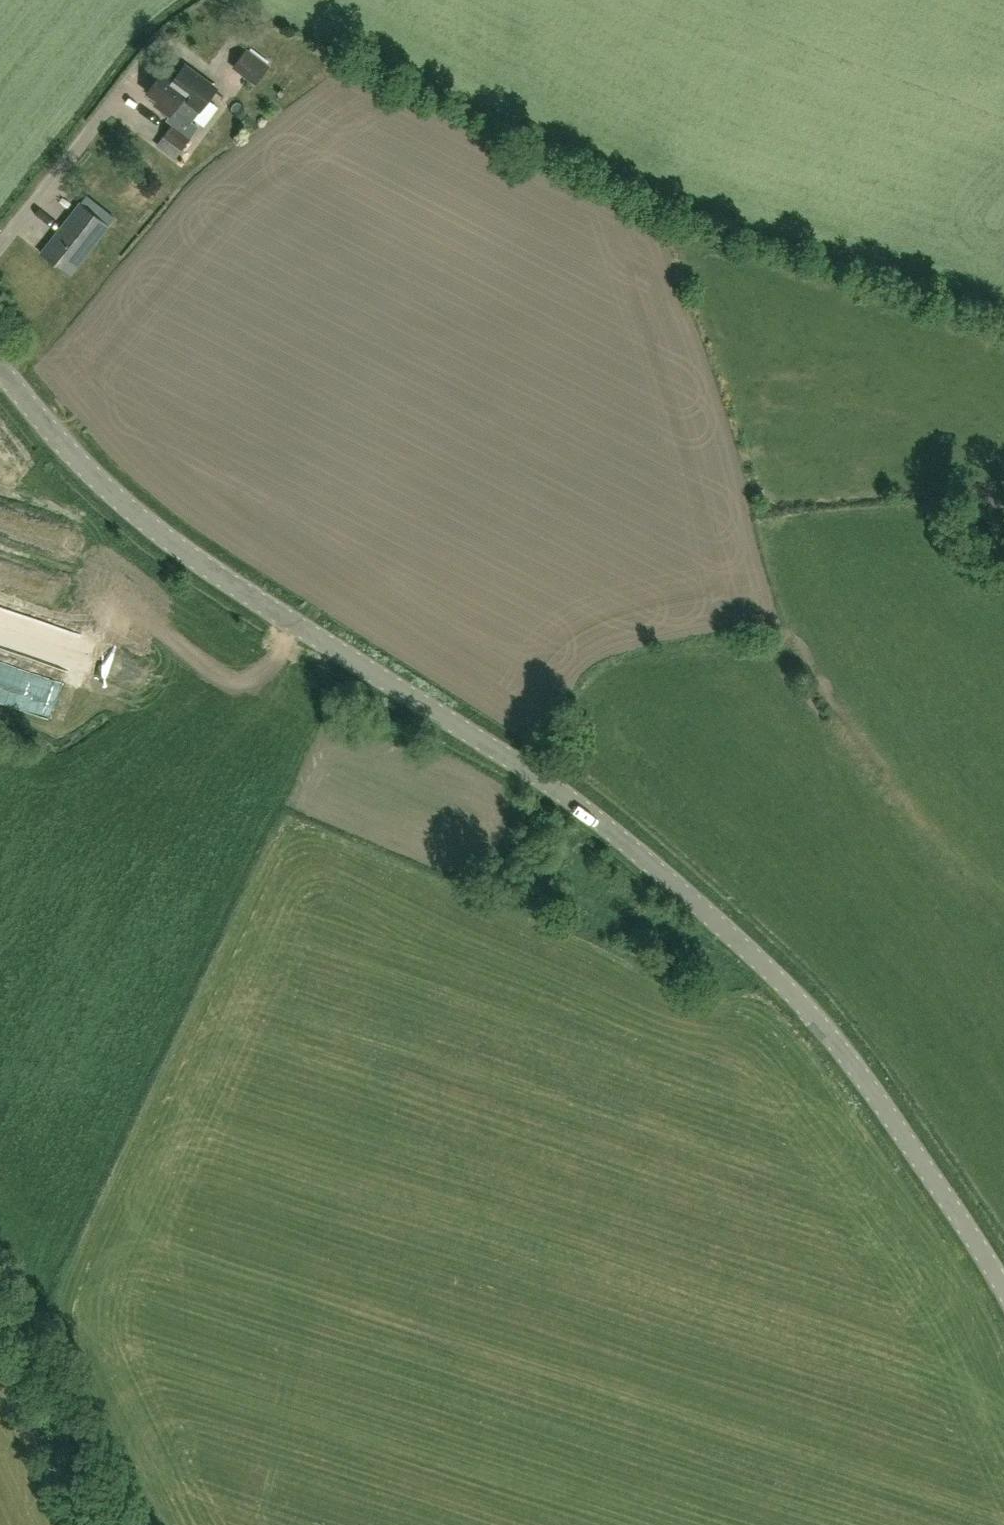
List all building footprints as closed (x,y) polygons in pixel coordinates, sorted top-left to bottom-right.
[(246,50),(234,66),(257,83),(269,67),(246,50)] [(173,80),(162,72),(147,93),(157,101),(155,104),(176,121),(165,137),(182,149),(198,126),(192,122),(217,88),(184,64),(173,80)] [(80,203),(41,253),(69,275),(108,225),(80,203)]
